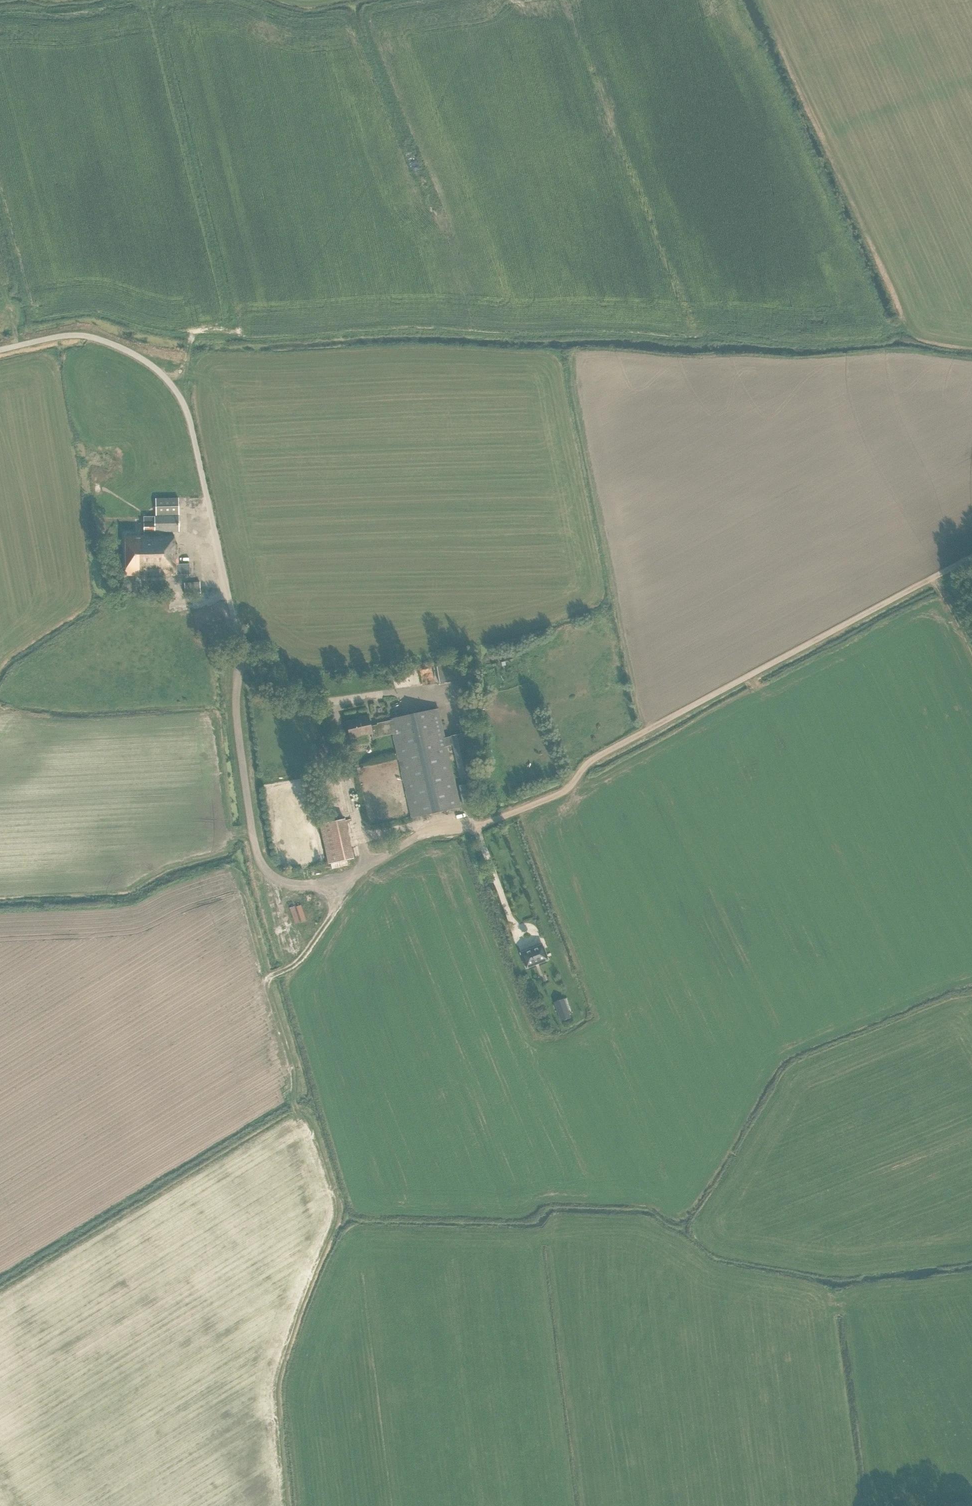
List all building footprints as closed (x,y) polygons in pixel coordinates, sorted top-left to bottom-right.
[(179,499),(156,499),(156,515),(179,515),(179,499)] [(126,576),(177,575),(189,575),(189,564),(178,565),(178,545),(174,545),(174,535),(165,535),(165,532),(179,531),(179,516),(144,517),(144,536),(125,536),(126,576)] [(167,592),(167,577),(135,577),(135,581),(126,581),(126,588),(135,588),(135,592),(167,592)] [(184,583),(185,597),(201,596),(200,582),(184,583)] [(393,720),(377,724),(377,725),(370,726),(368,715),(359,717),(360,719),(346,722),(350,739),(372,734),(373,738),(392,734),(411,818),(460,807),(453,776),(449,755),(454,754),(459,774),(470,772),(462,737),(469,735),(466,723),(458,725),(461,734),(445,738),(438,709),(393,719),(393,720)] [(344,819),(320,825),(329,865),(353,859),(344,819)] [(526,968),(548,960),(542,944),(520,953),(526,968)] [(560,1021),(570,1018),(564,999),(554,1002),(560,1021)]
